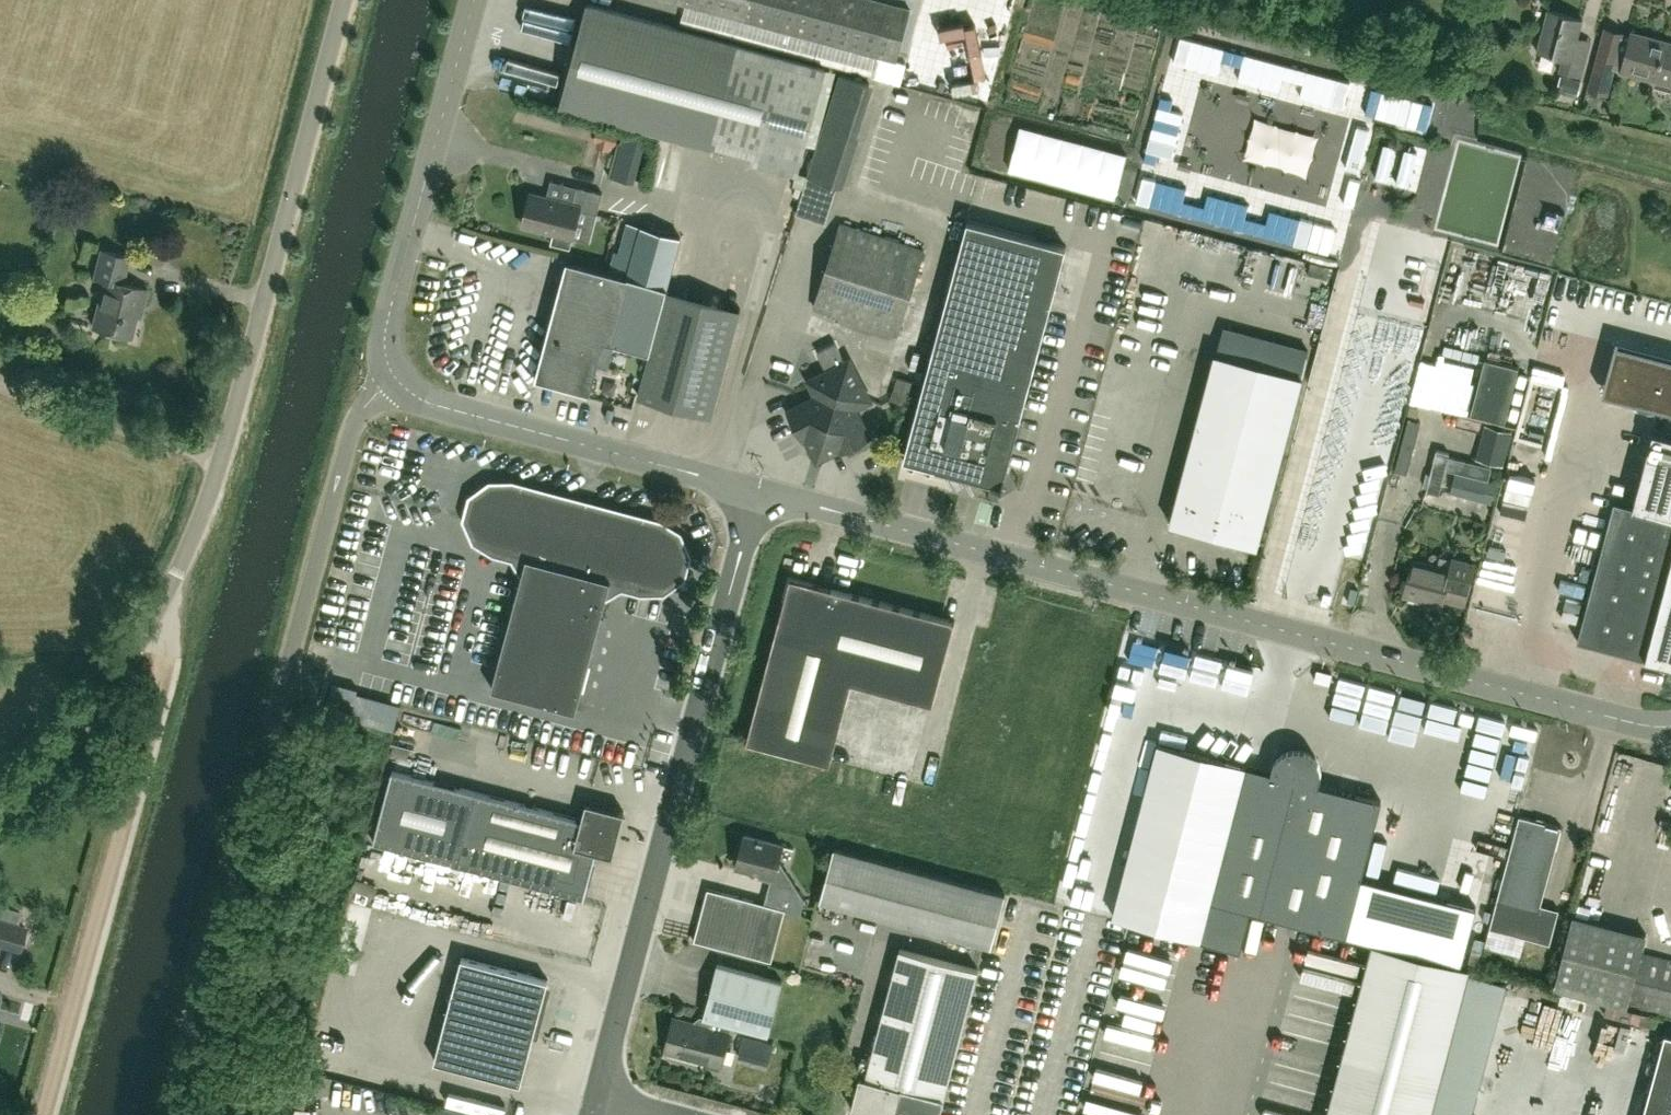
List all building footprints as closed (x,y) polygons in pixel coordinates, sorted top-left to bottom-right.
[(547,9),(577,12),(578,3),(556,0),(548,0),(547,9)] [(897,61),(911,9),(877,0),(672,0),(685,3),(680,25),(704,31),(770,49),(901,82),(906,63),(897,61)] [(826,66),(738,43),(586,2),(560,102),(754,154),(753,161),(798,173),(826,66)] [(1581,77),(1588,49),(1575,45),(1582,18),(1547,8),(1536,50),(1562,57),(1558,71),(1581,77)] [(1618,58),(1624,60),(1621,71),(1670,84),(1670,42),(1632,31),(1630,38),(1624,36),(1618,58)] [(1599,51),(1589,89),(1606,94),(1616,56),(1599,51)] [(808,174),(838,182),(869,84),(840,74),(808,174)] [(1561,74),(1557,87),(1578,93),(1582,80),(1561,74)] [(624,131),(613,176),(629,180),(641,136),(624,131)] [(838,182),(808,174),(796,213),(826,222),(838,182)] [(590,241),(597,213),(602,193),(576,186),(572,203),(530,192),(522,224),(554,232),(552,243),(569,248),(572,237),(590,241)] [(1067,246),(967,219),(903,459),(988,481),(1006,471),(1067,246)] [(840,223),(814,307),(897,333),(924,249),(840,223)] [(643,226),(630,276),(632,277),(668,287),(680,236),(643,226)] [(104,279),(92,326),(104,329),(105,334),(115,336),(118,333),(130,336),(137,307),(141,308),(146,288),(121,281),(128,256),(101,249),(94,276),(104,279)] [(567,260),(535,378),(590,393),(598,363),(611,366),(603,395),(627,402),(634,372),(640,349),(650,352),(667,289),(668,287),(632,277),(630,276),(567,260)] [(815,399),(789,412),(801,436),(806,433),(814,449),(815,450),(825,453),(827,452),(842,445),(844,449),(867,437),(854,411),(857,403),(867,398),(848,362),(846,363),(835,342),(832,337),(807,329),(801,347),(817,352),(828,373),(812,381),(817,391),(819,391),(817,400),(815,399)] [(1602,390),(1670,408),(1670,358),(1614,343),(1602,390)] [(1215,353),(1170,523),(1257,546),(1302,376),(1215,353)] [(1485,358),(1471,413),(1505,421),(1519,366),(1485,358)] [(897,377),(891,399),(907,404),(913,382),(897,377)] [(1559,399),(1531,394),(1525,425),(1553,430),(1559,399)] [(1503,465),(1512,431),(1485,424),(1476,458),(1503,465)] [(1577,641),(1670,665),(1670,434),(1652,429),(1632,505),(1614,501),(1577,641)] [(1510,459),(1511,483),(1534,482),(1533,460),(1541,460),(1540,448),(1520,449),(1521,458),(1510,459)] [(1491,503),(1497,483),(1457,473),(1452,493),(1491,503)] [(1110,474),(1110,484),(1135,484),(1135,475),(1110,474)] [(524,567),(492,688),(576,710),(609,589),(621,583),(642,588),(663,588),(681,575),(686,555),(677,535),(659,524),(512,485),(492,485),(474,499),(469,518),(478,538),(495,549),(516,555),(524,567)] [(1475,564),(1454,558),(1451,570),(1413,559),(1404,594),(1442,605),(1444,599),(1464,605),(1475,564)] [(955,620),(790,576),(747,741),(830,763),(851,682),(933,703),(955,620)] [(1251,681),(1265,685),(1270,669),(1256,665),(1251,681)] [(1328,669),(1328,689),(1349,689),(1349,670),(1328,669)] [(325,712),(394,731),(401,704),(357,692),(358,688),(333,682),(325,712)] [(1515,729),(1509,752),(1531,758),(1537,735),(1515,729)] [(1220,901),(1256,767),(1158,741),(1113,915),(1240,948),(1250,909),(1220,901)] [(641,766),(650,768),(654,747),(644,745),(641,766)] [(1278,772),(1256,767),(1220,901),(1250,909),(1346,934),(1346,933),(1357,892),(1382,799),(1312,781),(1316,768),(1309,766),(1304,758),(1296,756),(1289,761),(1281,759),(1278,772)] [(1489,763),(1480,793),(1519,806),(1529,776),(1489,763)] [(583,818),(477,790),(393,768),(373,841),(458,862),(585,896),(597,850),(613,854),(624,811),(587,801),(583,818)] [(1561,826),(1519,814),(1489,926),(1550,943),(1559,908),(1540,903),(1561,826)] [(766,902),(785,909),(800,913),(804,898),(779,860),(783,845),(745,834),(737,864),(760,870),(759,876),(772,879),(766,902)] [(834,847),(820,899),(991,945),(1005,893),(834,847)] [(1068,898),(1090,899),(1091,874),(1069,873),(1068,898)] [(785,909),(766,902),(708,887),(694,939),(772,959),(785,909)] [(1446,899),(1432,954),(1461,962),(1476,907),(1446,899)] [(1579,993),(1599,920),(1573,914),(1554,987),(1579,993)] [(18,947),(23,926),(0,920),(0,942),(18,947)] [(1579,993),(1627,1006),(1628,1002),(1670,1013),(1670,959),(1642,951),(1646,933),(1599,920),(1579,993)] [(1276,958),(1280,943),(1253,936),(1249,950),(1276,958)] [(851,1107),(880,1114),(894,1114),(896,1106),(925,1113),(931,1114),(939,1114),(944,1096),(978,967),(900,947),(870,1059),(861,1057),(856,1073),(860,1074),(851,1107)] [(1326,1114),(1430,1114),(1442,1073),(1467,977),(1369,951),(1326,1114)] [(462,956),(435,1059),(521,1082),(548,979),(462,956)] [(783,980),(718,963),(704,1015),(769,1032),(783,980)] [(1640,1044),(1649,1016),(1630,1009),(1620,1037),(1640,1044)] [(674,1016),(665,1049),(719,1063),(723,1061),(730,1032),(674,1016)] [(1665,1030),(1642,1114),(1670,1114),(1670,1031),(1665,1030)]
